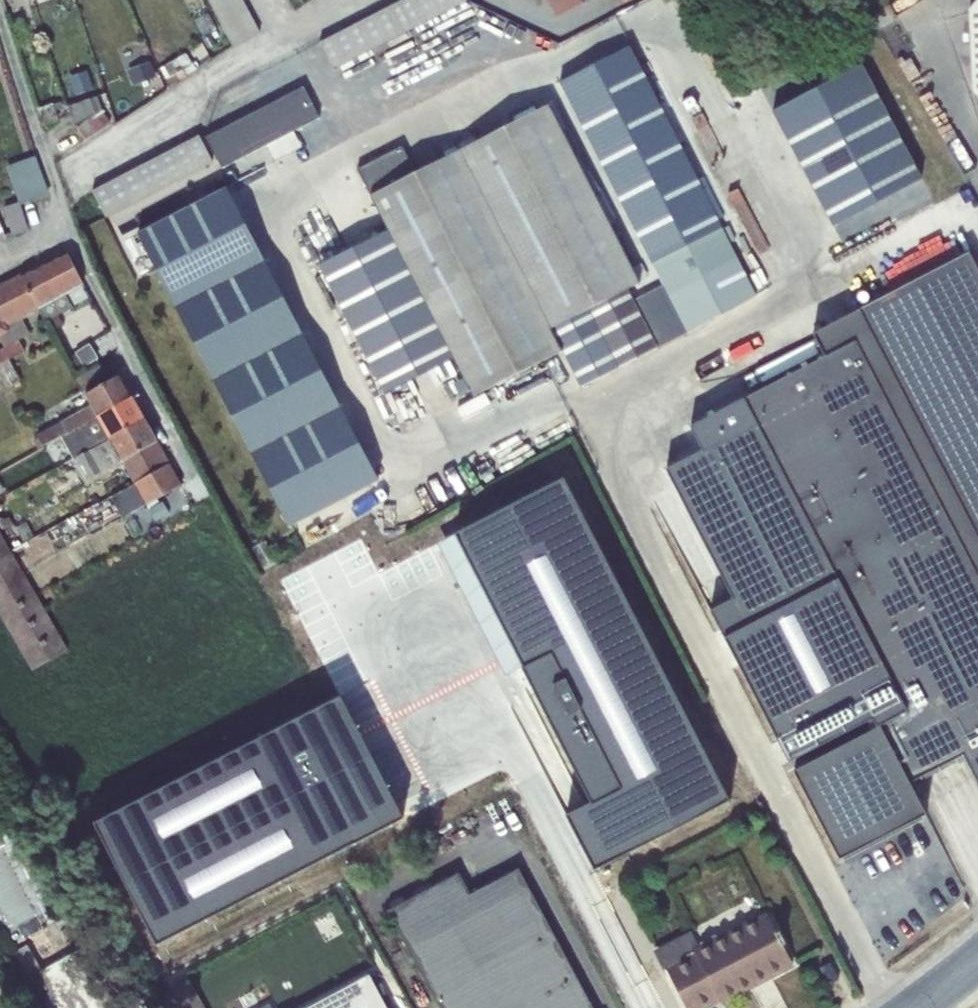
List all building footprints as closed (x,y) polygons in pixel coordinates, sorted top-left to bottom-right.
[(233,45),(258,30),(242,0),(209,0),(233,45)] [(319,41),(333,69),(463,0),(400,0),(319,41)] [(557,17),(583,3),(582,0),(548,0),(557,17)] [(968,9),(972,92),(977,98),(977,0),(976,0),(968,9)] [(894,4),(872,17),(898,59),(920,46),(894,4)] [(207,13),(194,19),(204,36),(217,29),(207,13)] [(632,45),(558,82),(661,286),(685,333),(685,334),(758,293),(632,45)] [(186,53),(159,67),(165,78),(183,68),(187,74),(196,69),(186,53)] [(149,62),(128,69),(134,85),(155,77),(149,62)] [(862,63),(773,109),(833,225),(922,179),(862,63)] [(303,88),(206,137),(222,168),(266,145),(275,161),(302,146),(294,130),(319,117),(303,88)] [(95,94),(68,105),(76,127),(101,110),(95,94)] [(61,100),(38,108),(44,125),(59,120),(55,112),(64,108),(61,100)] [(402,146),(358,169),(389,230),(454,359),(472,396),(560,350),(550,328),(639,282),(549,105),(415,173),(402,146)] [(101,110),(76,127),(84,139),(110,123),(101,110)] [(199,135),(92,190),(105,217),(213,162),(199,135)] [(35,156),(7,167),(20,203),(50,193),(35,156)] [(227,186),(138,232),(289,526),(379,481),(227,186)] [(20,203),(2,207),(11,235),(29,229),(20,203)] [(389,230),(319,265),(383,394),(454,359),(389,230)] [(67,252),(21,275),(38,309),(45,321),(73,307),(65,293),(83,283),(67,252)] [(969,255),(860,312),(977,538),(977,272),(969,255)] [(38,309),(21,275),(0,285),(0,319),(0,320),(3,320),(9,331),(0,336),(0,339),(3,347),(0,348),(0,375),(6,387),(19,380),(8,360),(24,351),(19,340),(30,334),(23,319),(35,313),(34,311),(38,309)] [(628,290),(552,329),(581,386),(685,333),(661,286),(633,301),(628,290)] [(826,356),(746,397),(906,712),(794,770),(839,859),(926,814),(910,782),(963,755),(977,784),(977,538),(860,312),(815,335),(826,356)] [(0,319),(0,336),(9,331),(3,320),(0,320),(0,319)] [(75,352),(84,367),(99,358),(90,342),(75,352)] [(99,364),(76,378),(82,389),(106,376),(99,364)] [(62,437),(132,397),(120,375),(85,394),(91,403),(36,434),(38,437),(32,440),(37,449),(62,437)] [(132,397),(62,437),(74,459),(144,420),(132,397)] [(134,483),(169,463),(157,442),(144,420),(74,459),(86,481),(116,464),(121,473),(126,470),(134,483)] [(169,463),(134,483),(111,496),(123,518),(181,485),(169,463)] [(566,815),(594,870),(729,800),(563,478),(453,535),(591,802),(566,815)] [(32,669),(67,648),(0,532),(0,614),(32,669)] [(340,696),(95,822),(157,944),(403,818),(340,696)] [(440,1007),(593,1007),(518,868),(468,895),(457,873),(388,911),(440,1007)] [(792,963),(766,911),(697,947),(690,932),(653,950),(663,970),(666,968),(686,1007),(700,1007),(719,998),(720,1001),(792,963)] [(15,952),(48,1007),(105,1007),(74,954),(44,971),(28,944),(15,952)] [(369,975),(308,1007),(386,1007),(369,975)] [(183,1007),(205,1007),(190,979),(172,988),(183,1007)]
